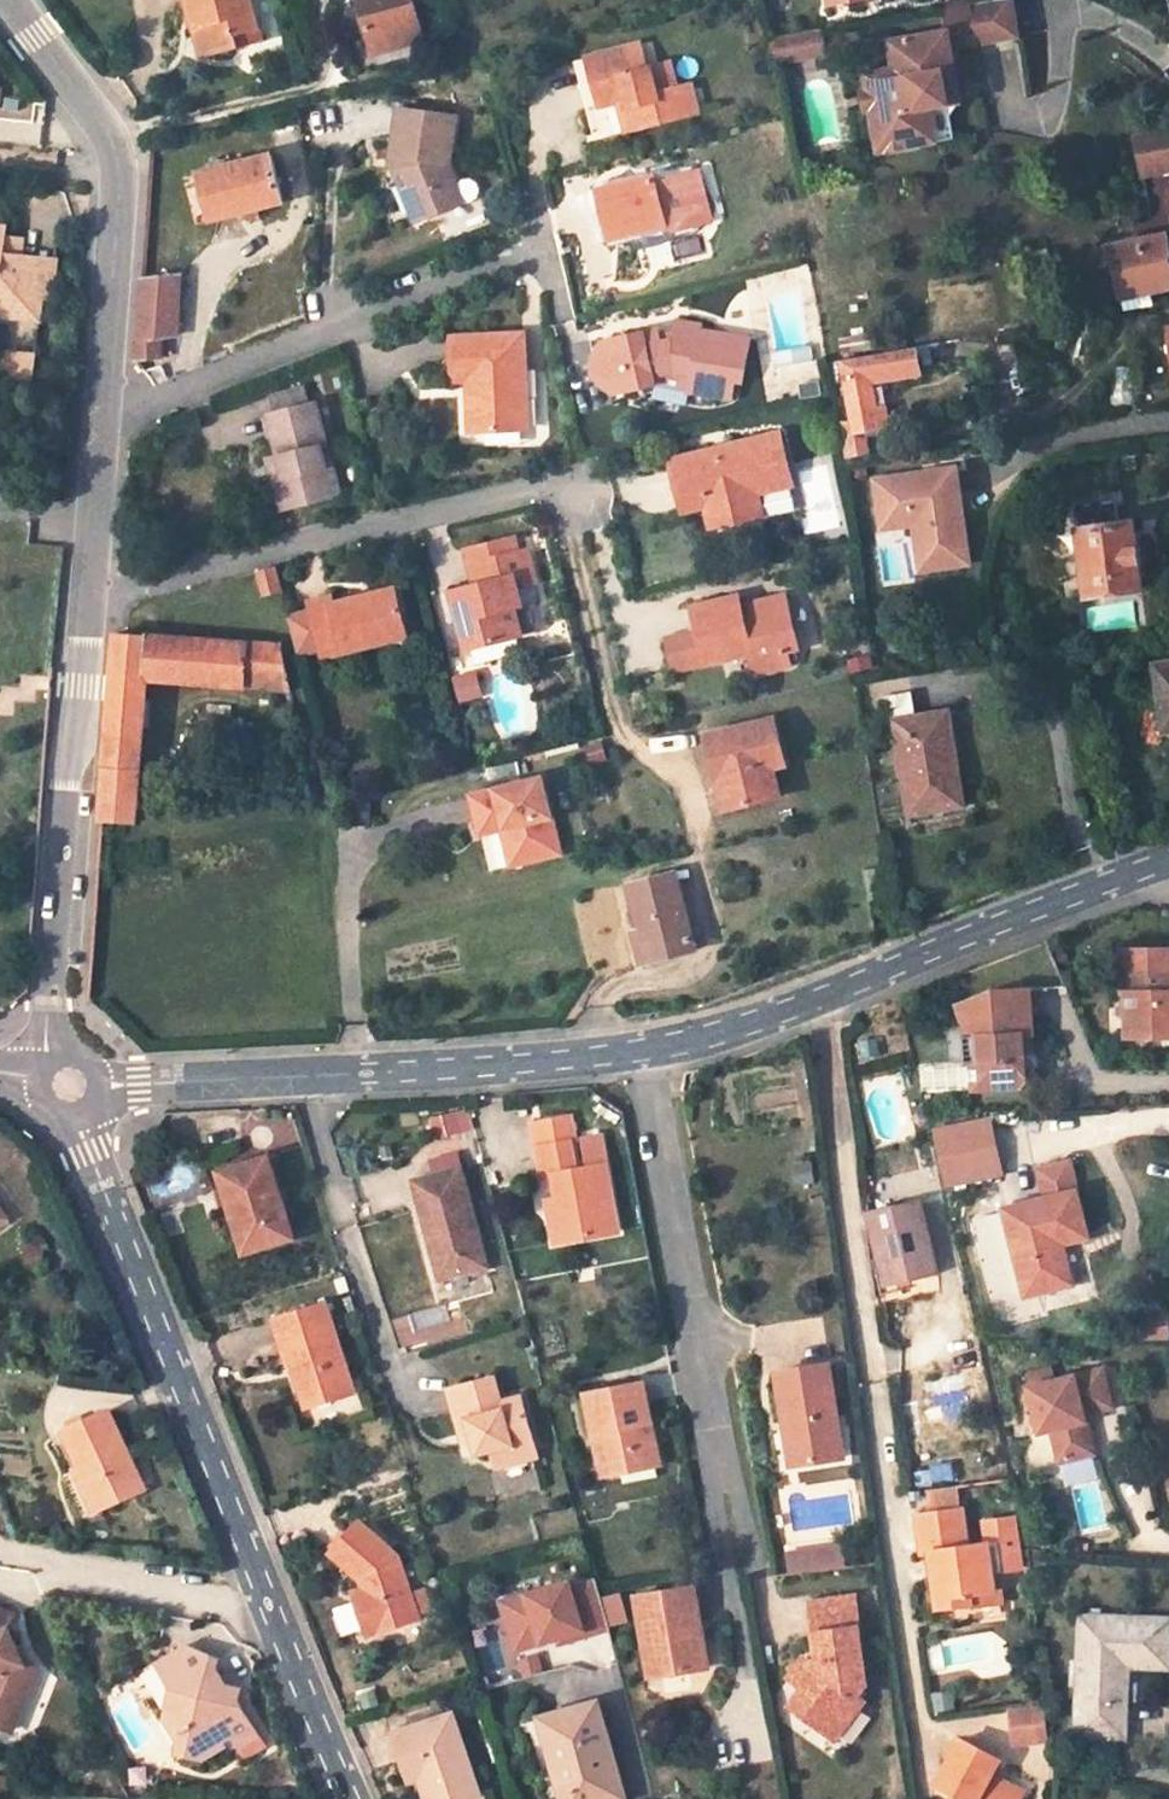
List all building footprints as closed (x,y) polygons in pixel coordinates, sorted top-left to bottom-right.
[(200,60),(235,51),(232,38),(254,32),(245,0),(183,0),(200,60)] [(370,57),(422,43),(410,0),(354,0),(370,57)] [(945,10),(949,33),(893,43),(898,71),(899,81),(870,86),(881,152),(938,143),(932,108),(950,105),(947,90),(959,87),(953,48),(1019,36),(1013,0),(1001,0),(945,10)] [(257,44),(254,32),(232,38),(235,51),(257,44)] [(826,55),(822,32),(794,37),(798,60),(826,55)] [(771,41),(776,64),(798,60),(794,37),(771,41)] [(638,41),(643,64),(654,61),(648,39),(638,41)] [(638,41),(594,52),(599,74),(592,76),(597,98),(605,97),(623,92),(632,90),(636,103),(626,106),(632,127),(704,110),(696,80),(683,83),(677,56),(654,61),(643,64),(638,41)] [(580,55),(585,78),(590,100),(597,98),(592,76),(599,74),(594,52),(580,55)] [(899,81),(898,71),(868,77),(870,86),(899,81)] [(962,103),(959,87),(947,90),(950,105),(932,108),(938,143),(956,140),(952,117),(962,103)] [(626,106),(636,103),(632,90),(623,92),(624,97),(626,106)] [(447,160),(453,115),(403,109),(397,108),(392,153),(398,154),(396,172),(414,219),(448,205),(442,188),(456,183),(454,178),(447,160)] [(1135,135),(1143,176),(1168,171),(1168,129),(1135,135)] [(268,155),(198,172),(208,220),(279,202),(268,155)] [(693,169),(701,207),(691,222),(704,219),(716,216),(705,167),(693,169)] [(619,232),(669,221),(677,225),(691,222),(701,207),(693,169),(659,177),(658,172),(609,183),(619,232)] [(208,220),(198,172),(179,176),(190,225),(208,220)] [(474,194),(477,185),(475,179),(467,174),(460,175),(454,178),(456,183),(442,188),(448,205),(469,198),(474,194)] [(14,317),(15,308),(44,311),(45,296),(36,295),(41,257),(22,254),(15,245),(15,239),(8,238),(10,229),(0,228),(0,316),(14,317)] [(1168,233),(1112,246),(1096,249),(1100,266),(1116,263),(1125,310),(1156,304),(1153,291),(1168,289),(1168,236),(1168,233)] [(45,296),(52,297),(56,258),(41,257),(36,295),(45,296)] [(144,279),(139,338),(138,359),(163,356),(164,335),(178,333),(181,276),(144,279)] [(43,320),(44,311),(15,308),(14,317),(43,320)] [(618,391),(661,383),(735,398),(739,379),(747,380),(754,343),(707,333),(708,327),(683,322),(682,327),(678,337),(664,340),(662,330),(661,328),(607,340),(598,354),(603,380),(618,391)] [(682,327),(662,330),(664,340),(678,337),(682,327)] [(531,430),(528,336),(457,338),(458,382),(470,381),(483,381),(485,431),(531,430)] [(873,381),(922,372),(916,346),(846,359),(858,430),(892,424),(884,388),(875,390),(873,381)] [(36,384),(39,358),(22,356),(7,368),(5,380),(36,384)] [(470,381),(472,431),(484,431),(485,431),(483,381),(470,381)] [(306,389),(274,397),(279,414),(310,406),(306,389)] [(272,415),(283,460),(288,481),(276,484),(283,513),(342,499),(335,470),(327,472),(322,451),(330,449),(319,404),(310,406),(279,414),(272,415)] [(788,433),(679,459),(691,510),(713,505),(726,502),(732,526),(771,517),(765,493),(787,488),(783,470),(796,467),(788,433)] [(335,470),(330,449),(322,451),(327,472),(335,470)] [(271,463),(276,484),(288,481),(283,460),(271,463)] [(787,488),(800,484),(796,467),(783,470),(787,488)] [(972,562),(956,467),(936,470),(937,476),(925,478),(924,472),(875,481),(880,516),(913,510),(915,524),(923,570),(972,562)] [(175,498),(161,501),(166,517),(179,510),(175,498)] [(713,505),(719,530),(732,526),(726,502),(713,505)] [(1116,504),(1080,509),(1091,593),(1144,584),(1136,522),(1118,525),(1116,504)] [(915,524),(913,510),(880,516),(883,530),(915,524)] [(517,537),(471,548),(480,584),(500,580),(494,558),(521,551),(517,537)] [(500,580),(480,584),(459,589),(474,646),(526,633),(525,630),(542,626),(536,601),(545,598),(540,583),(541,582),(532,549),(521,551),(494,558),(500,580)] [(287,587),(281,562),(272,564),(272,566),(276,589),(287,587)] [(262,567),(267,592),(276,589),(272,566),(272,564),(262,567)] [(328,654),(412,635),(399,588),(338,603),(337,595),(315,600),(317,608),(294,614),(304,652),(326,646),(328,654)] [(745,596),(701,607),(707,631),(675,639),(682,671),(714,662),(714,664),(759,653),(764,674),(798,666),(794,651),(806,649),(793,596),(748,606),(745,596)] [(254,645),(125,634),(117,634),(108,763),(142,766),(150,680),(250,687),(254,645)] [(286,646),(254,645),(250,687),(294,691),(286,646)] [(1157,665),(1166,728),(1168,728),(1168,664),(1157,665)] [(477,671),(453,675),(457,701),(482,697),(477,671)] [(912,693),(884,698),(886,719),(896,718),(912,812),(964,804),(956,762),(948,763),(940,714),(916,717),(912,693)] [(948,712),(940,714),(948,763),(956,762),(948,712)] [(733,773),(741,809),(786,800),(779,769),(792,767),(783,721),(716,735),(725,774),(733,773)] [(142,766),(108,763),(106,791),(103,818),(137,821),(142,766)] [(741,809),(733,773),(725,774),(718,776),(726,812),(741,809)] [(548,775),(476,792),(486,831),(508,826),(518,823),(527,860),(566,851),(548,775)] [(518,823),(508,826),(516,863),(527,860),(518,823)] [(677,872),(631,884),(642,926),(649,925),(657,959),(697,948),(677,872)] [(636,928),(645,962),(657,959),(649,925),(642,926),(636,928)] [(1126,946),(1126,991),(1128,990),(1127,1033),(1168,1034),(1168,947),(1126,946)] [(1032,1033),(1029,989),(997,990),(962,1004),(971,1037),(976,1037),(977,1058),(970,1058),(973,1088),(1016,1085),(1036,1065),(1035,1054),(1029,1049),(1022,1050),(1020,1033),(1032,1033)] [(963,1037),(964,1058),(970,1058),(977,1058),(976,1037),(971,1037),(963,1037)] [(990,1118),(940,1129),(953,1186),(1003,1175),(990,1118)] [(617,1233),(606,1168),(576,1173),(571,1145),(576,1144),(573,1120),(536,1126),(544,1180),(553,1178),(559,1211),(551,1212),(555,1244),(617,1233)] [(293,1238),(269,1159),(220,1172),(245,1254),(293,1238)] [(1044,1198),(1075,1191),(1069,1160),(1037,1168),(1044,1198)] [(486,1265),(462,1169),(417,1180),(440,1277),(486,1265)] [(1071,1285),(1061,1244),(1086,1237),(1075,1191),(1044,1198),(1006,1208),(1026,1296),(1071,1285)] [(922,1197),(871,1209),(881,1256),(890,1255),(895,1275),(897,1283),(940,1274),(922,1197)] [(881,1256),(876,1258),(881,1278),(895,1275),(890,1255),(881,1256)] [(356,1394),(327,1305),(276,1320),(291,1369),(300,1366),(314,1407),(356,1394)] [(830,1365),(779,1372),(785,1415),(793,1414),(801,1463),(843,1457),(830,1365)] [(304,1410),(314,1407),(300,1366),(291,1369),(304,1410)] [(1032,1377),(1034,1388),(1054,1385),(1052,1373),(1032,1377)] [(1108,1413),(1102,1376),(1054,1385),(1034,1388),(1031,1389),(1040,1434),(1052,1431),(1058,1462),(1091,1456),(1084,1418),(1108,1413)] [(473,1436),(477,1448),(480,1459),(492,1455),(495,1466),(537,1454),(528,1418),(506,1423),(504,1414),(495,1383),(450,1395),(463,1439),(473,1436)] [(644,1383),(587,1395),(596,1434),(605,1432),(613,1473),(659,1464),(644,1383)] [(506,1423),(528,1418),(525,1409),(504,1414),(506,1423)] [(129,1456),(110,1413),(66,1431),(82,1468),(100,1509),(138,1491),(125,1457),(129,1456)] [(792,1464),(801,1463),(793,1414),(785,1415),(792,1464)] [(604,1475),(613,1473),(605,1432),(596,1434),(604,1475)] [(477,1448),(473,1436),(463,1439),(466,1451),(477,1448)] [(537,1454),(495,1466),(498,1475),(540,1464),(537,1454)] [(100,1509),(82,1468),(63,1477),(80,1518),(100,1509)] [(932,1556),(939,1611),(973,1607),(972,1598),(979,1597),(997,1594),(993,1567),(990,1548),(969,1550),(964,1513),(919,1519),(924,1557),(932,1556)] [(397,1554),(362,1522),(334,1553),(360,1579),(364,1590),(355,1592),(368,1633),(418,1618),(397,1554)] [(845,1567),(843,1542),(784,1547),(786,1572),(845,1567)] [(694,1587),(639,1597),(647,1637),(655,1635),(663,1675),(708,1667),(694,1587)] [(610,1636),(597,1588),(572,1595),(570,1588),(502,1607),(515,1655),(557,1644),(582,1637),(584,1643),(610,1636)] [(973,1607),(1002,1603),(1003,1603),(1002,1594),(997,1594),(979,1597),(972,1598),(973,1607)] [(856,1597),(811,1605),(819,1657),(815,1664),(806,1657),(791,1678),(805,1689),(793,1706),(835,1738),(862,1701),(859,1698),(868,1685),(856,1597)] [(1,1631),(6,1618),(0,1616),(0,1728),(11,1732),(32,1668),(20,1664),(1,1631)] [(1083,1617),(1078,1735),(1124,1738),(1127,1668),(1168,1668),(1168,1620),(1083,1617)] [(654,1677),(663,1675),(655,1635),(647,1637),(654,1677)] [(559,1650),(584,1643),(582,1637),(557,1644),(559,1650)] [(218,1660),(184,1646),(154,1663),(172,1694),(190,1724),(181,1730),(178,1743),(177,1752),(191,1754),(195,1763),(222,1747),(234,1750),(256,1738),(234,1699),(228,1703),(223,1694),(225,1687),(216,1670),(218,1660)] [(236,1688),(225,1687),(223,1694),(228,1703),(234,1699),(236,1688)] [(165,1720),(178,1743),(181,1730),(190,1724),(172,1694),(165,1720)] [(1004,1708),(1012,1747),(1050,1740),(1042,1701),(1004,1708)] [(598,1703),(542,1718),(555,1767),(568,1763),(578,1798),(614,1798),(625,1796),(598,1703)] [(454,1715),(398,1733),(411,1780),(424,1777),(439,1772),(448,1798),(463,1798),(481,1793),(454,1715)] [(962,1798),(1005,1798),(984,1789),(988,1782),(1000,1762),(961,1742),(937,1786),(962,1798)] [(568,1763),(555,1767),(565,1798),(578,1798),(568,1763)] [(439,1772),(424,1777),(431,1798),(448,1798),(439,1772)] [(988,1782),(984,1789),(1005,1798),(1019,1798),(1020,1798),(988,1782)]
